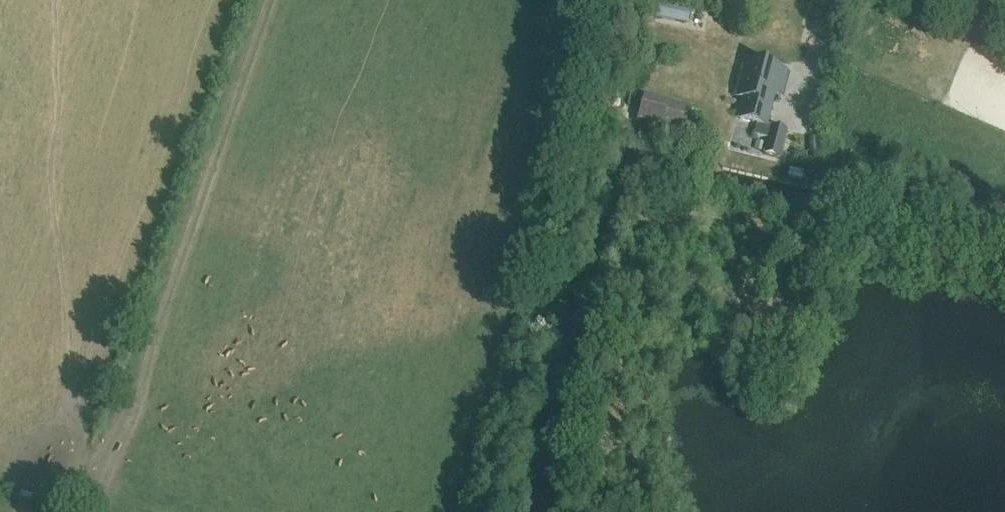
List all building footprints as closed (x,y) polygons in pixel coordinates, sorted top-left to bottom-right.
[(690,9),(674,6),(671,21),(687,24),(690,9)] [(753,65),(739,117),(756,122),(753,134),(768,137),(764,153),(777,156),(785,128),(772,125),(771,126),(764,124),(773,90),(781,92),(788,69),(776,66),(775,70),(753,65)] [(641,103),(636,123),(684,136),(689,116),(641,103)]
